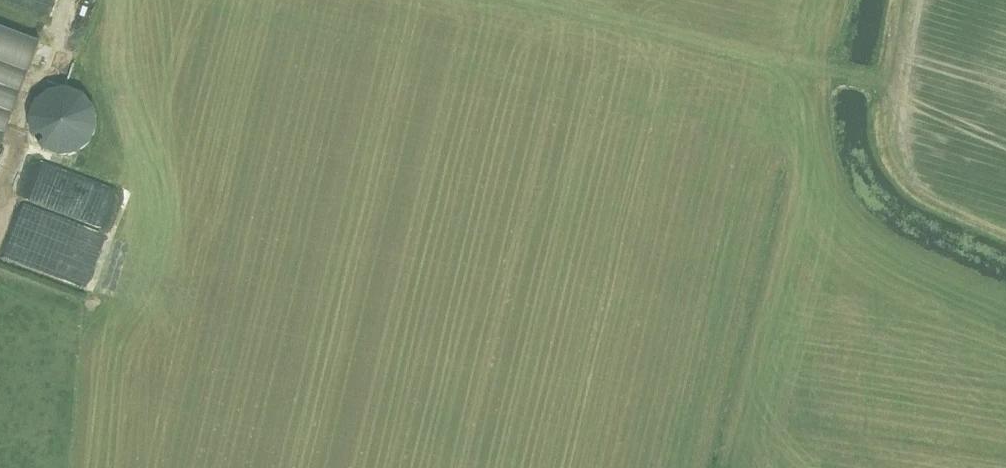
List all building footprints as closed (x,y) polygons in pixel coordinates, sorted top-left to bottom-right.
[(16,100),(37,46),(0,32),(0,146),(16,100)]
